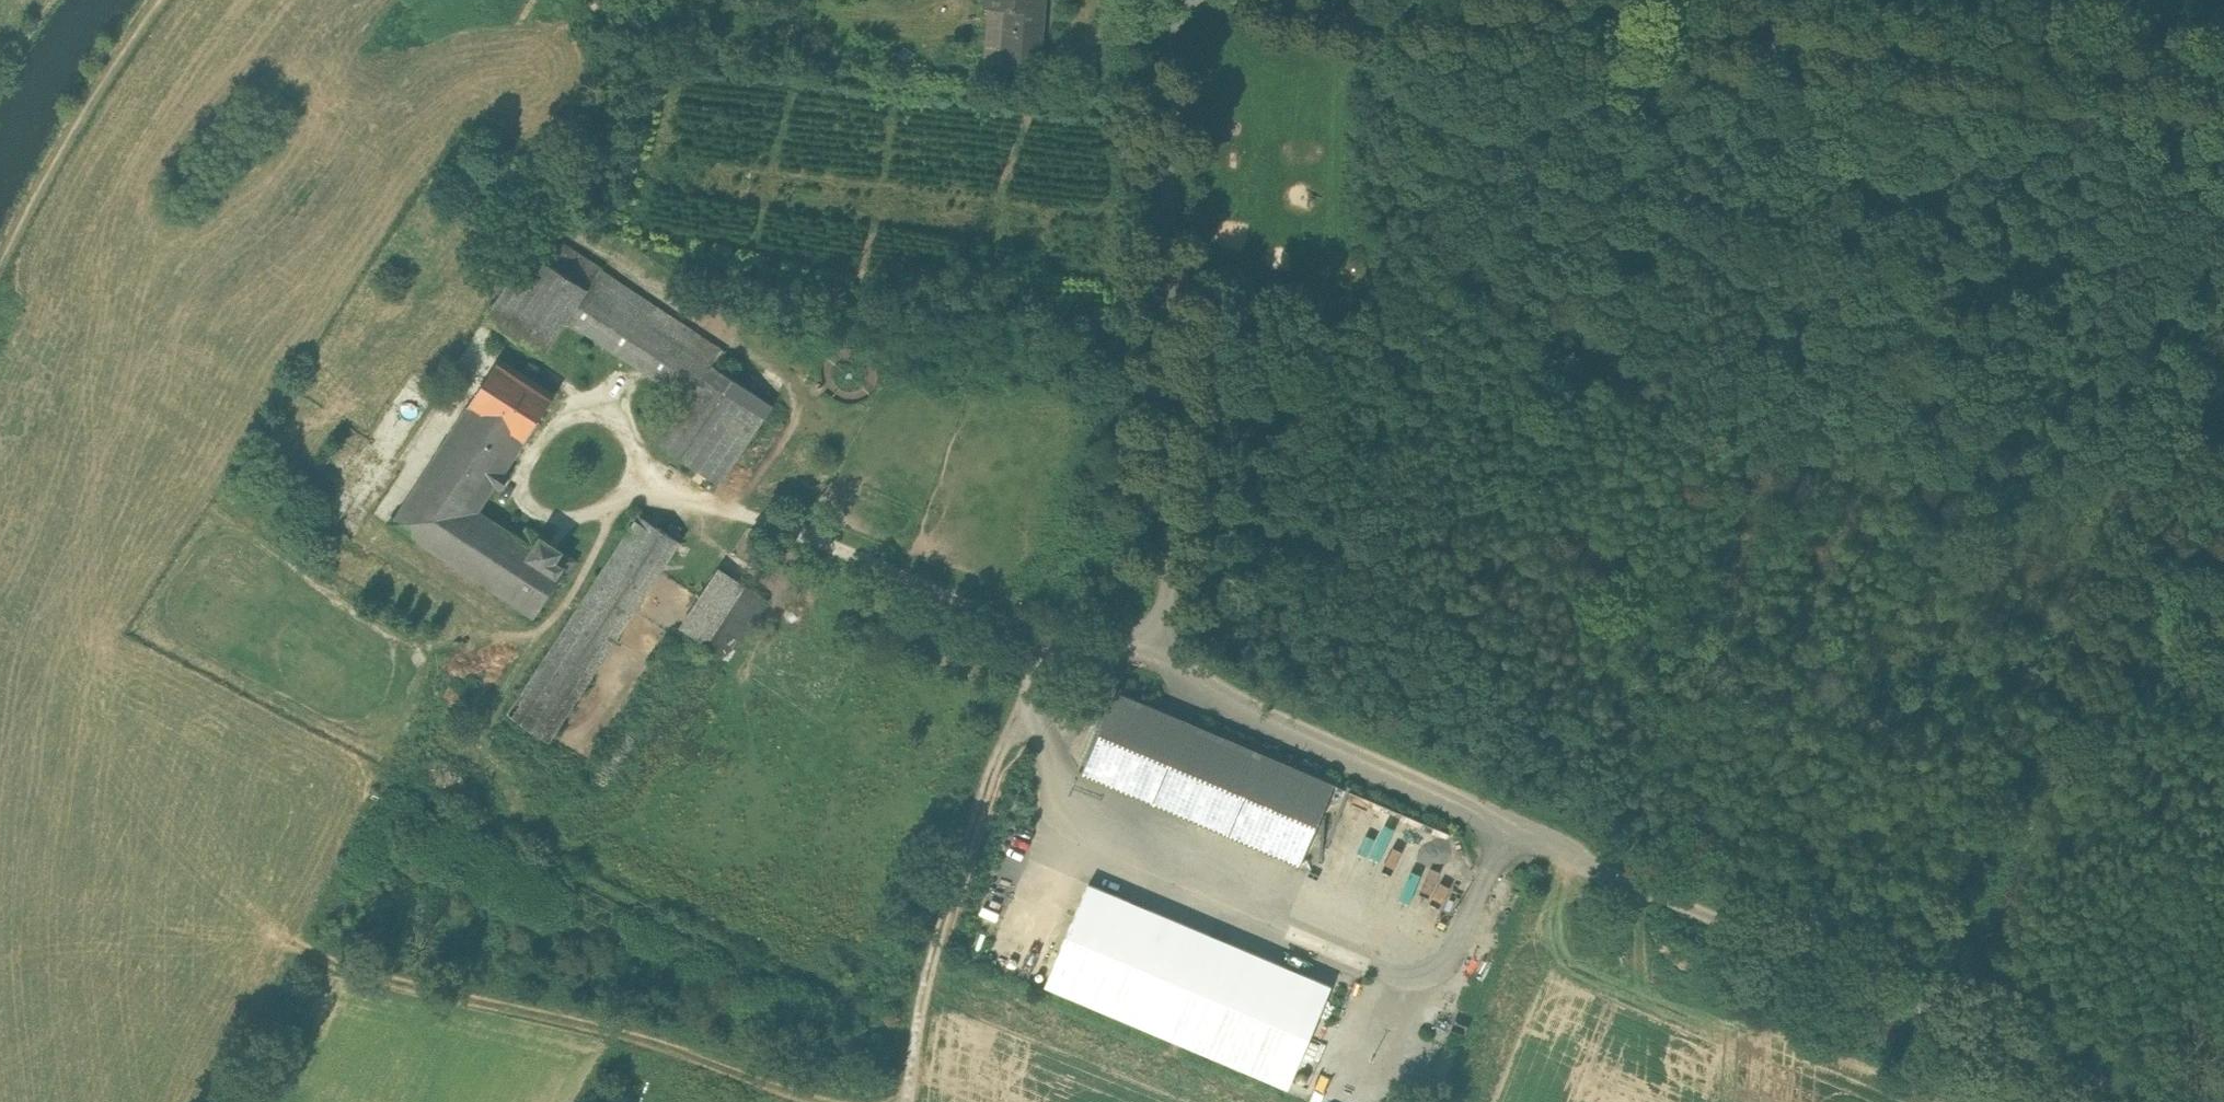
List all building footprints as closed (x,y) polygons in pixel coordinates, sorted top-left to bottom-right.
[(986,8),(1005,10),(1018,11),(1027,12),(1028,0),(987,0),(986,8)] [(1018,11),(1014,69),(1039,71),(1044,0),(1028,0),(1027,12),(1018,11)] [(1000,67),(1014,69),(1018,11),(1005,10),(1000,67)] [(715,366),(724,353),(561,245),(548,262),(587,288),(637,321),(640,317),(689,349),(715,366)] [(1360,257),(1348,257),(1342,263),(1342,276),(1348,281),(1359,281),(1366,276),(1365,262),(1360,257)] [(529,291),(503,330),(542,356),(567,318),(587,288),(548,262),(529,291)] [(514,281),(488,320),(503,330),(529,291),(514,281)] [(637,321),(587,288),(567,318),(667,383),(689,349),(640,317),(637,321)] [(715,366),(689,349),(667,383),(693,400),(663,446),(670,451),(706,474),(718,482),(771,403),(715,366)] [(556,394),(501,357),(469,406),(496,424),(482,445),(510,464),(556,394)] [(469,406),(437,453),(438,453),(392,523),(434,551),(535,617),(567,569),(570,571),(577,559),(528,527),(521,537),(480,510),(510,464),(482,445),(496,424),(469,406)] [(645,518),(636,512),(624,529),(628,532),(636,537),(516,718),(527,725),(549,740),(680,541),(645,518)] [(509,714),(516,718),(636,537),(628,532),(509,714)] [(720,567),(681,627),(707,643),(746,584),(720,567)] [(1335,784),(1116,690),(1082,771),(1301,864),(1335,784)] [(1435,853),(1411,843),(1418,826),(1408,822),(1394,855),(1429,869),(1435,853)] [(1332,985),(1089,883),(1046,985),(1289,1087),(1332,985)]
